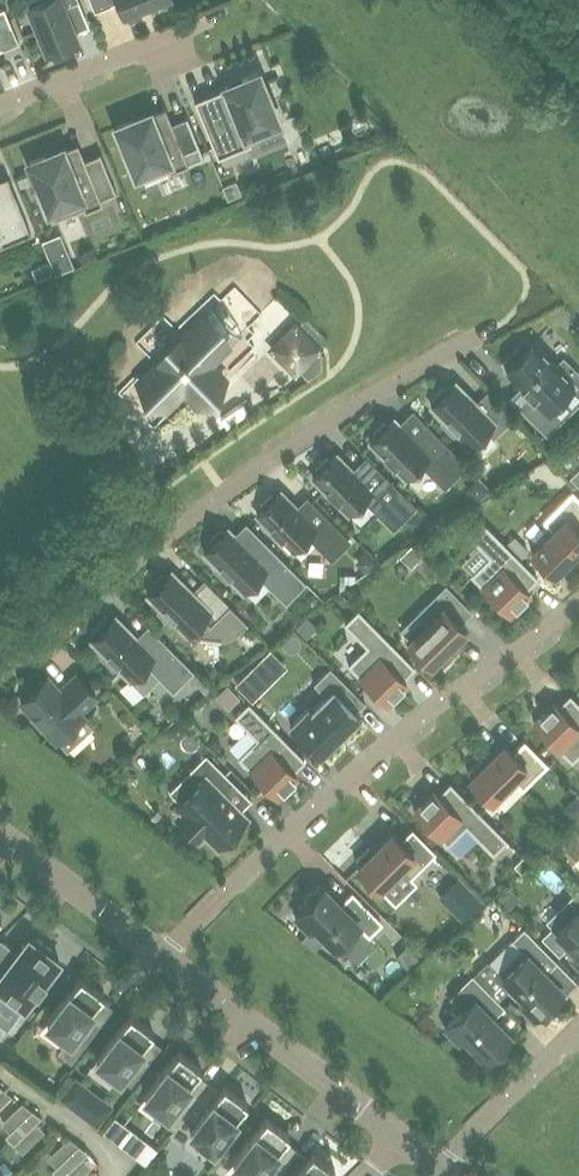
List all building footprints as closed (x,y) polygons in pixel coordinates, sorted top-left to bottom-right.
[(74,33),(64,7),(79,0),(27,0),(47,49),(76,37),(74,33)] [(155,0),(90,0),(95,11),(120,1),(124,13),(155,0)] [(4,7),(0,9),(0,50),(19,42),(4,7)] [(258,74),(242,80),(225,87),(227,91),(196,104),(218,158),(251,144),(249,137),(279,125),(258,74)] [(149,113),(148,114),(117,127),(136,174),(167,162),(171,172),(188,164),(188,163),(202,158),(202,159),(204,158),(197,141),(195,141),(197,146),(183,151),(166,111),(151,117),(149,113)] [(63,153),(62,149),(29,163),(53,220),(83,208),(85,211),(103,204),(101,199),(116,193),(100,152),(98,153),(99,154),(85,160),(79,146),(63,153)] [(31,234),(9,180),(0,183),(0,246),(31,234)] [(74,266),(60,232),(42,239),(56,273),(74,266)] [(139,380),(166,407),(183,390),(197,404),(224,377),(210,363),(219,355),(239,334),(213,307),(192,328),(139,380)] [(288,332),(311,356),(317,350),(318,349),(315,345),(295,325),(288,332)] [(520,408),(547,435),(561,420),(549,408),(578,378),(578,376),(575,372),(577,371),(569,363),(568,365),(563,360),(556,367),(532,343),(524,352),(520,348),(505,363),(503,360),(501,362),(523,384),(521,386),(522,387),(524,385),(534,394),(520,408)] [(481,408),(476,403),(456,382),(448,389),(445,386),(432,399),(435,402),(432,406),(445,419),(441,422),(454,435),(457,432),(470,445),(486,430),(494,438),(514,418),(493,396),(481,408)] [(428,426),(414,439),(394,419),(388,425),(384,421),(373,432),(377,436),(370,442),(406,478),(420,463),(445,488),(467,466),(428,426)] [(569,451),(578,461),(578,443),(569,451)] [(357,474),(352,470),(337,454),(330,460),(327,457),(315,468),(319,471),(313,478),(348,513),(363,499),(393,529),(416,507),(370,461),(357,474)] [(578,486),(578,467),(570,477),(578,486)] [(307,536),(315,544),(332,560),(351,541),(311,501),(301,511),(281,491),(275,498),(271,494),(260,505),(264,509),(257,515),(292,551),(307,536)] [(531,551),(554,573),(556,571),(560,575),(573,562),(569,558),(578,548),(578,498),(572,492),(544,520),(553,529),(531,551)] [(471,575),(510,613),(529,594),(525,589),(537,577),(481,521),(468,534),(490,556),(471,575)] [(306,583),(265,542),(253,554),(228,528),(224,532),(221,529),(208,541),(212,545),(204,552),(217,565),(214,568),(226,581),(230,578),(243,591),(258,576),(286,603),(306,583)] [(248,624),(209,585),(197,596),(172,571),(166,577),(163,573),(150,586),(153,589),(148,595),(161,608),(157,611),(170,624),(173,621),(187,634),(189,632),(199,637),(209,640),(222,640),(235,634),(246,624),(247,625),(248,624)] [(437,665),(450,652),(447,648),(466,629),(459,623),(471,611),(446,586),(419,612),(429,621),(409,641),(431,663),(434,661),(437,665)] [(367,646),(348,665),(387,703),(407,683),(402,679),(414,667),(358,610),(345,623),(367,646)] [(141,642),(136,637),(115,616),(108,624),(105,620),(92,633),(95,636),(91,640),(104,653),(101,656),(114,669),(117,666),(130,679),(146,664),(173,691),(193,671),(153,630),(141,642)] [(308,708),(291,725),(319,754),(358,715),(355,712),(365,702),(330,667),(314,683),(326,696),(311,711),(308,708)] [(34,716),(31,718),(41,729),(43,726),(57,741),(83,717),(79,712),(96,697),(76,675),(64,686),(66,688),(61,693),(47,677),(21,701),(34,716)] [(570,695),(558,707),(554,702),(534,722),(572,761),(578,754),(578,704),(570,695)] [(293,772),(305,760),(248,703),(235,716),(258,739),(239,757),(277,796),(297,776),(293,772)] [(472,776),(469,778),(492,800),(514,779),(523,788),(547,764),(524,741),(513,753),(504,744),(485,762),(481,759),(468,772),(472,776)] [(221,793),(232,781),(206,755),(193,768),(204,779),(178,805),(184,811),(177,818),(198,839),(205,832),(219,845),(228,837),(231,840),(247,824),(243,821),(246,818),(221,793)] [(507,840),(450,783),(438,795),(434,791),(414,811),(447,844),(466,826),(493,853),(507,840)] [(373,851),(369,847),(356,860),(359,864),(357,866),(380,888),(401,867),(411,876),(435,852),(412,829),(401,841),(392,832),(373,851)] [(381,922),(358,899),(346,911),(323,887),(320,890),(317,886),(304,899),(307,902),(295,915),(310,930),(315,925),(327,937),(340,951),(363,929),(369,935),(381,922)] [(568,898),(574,904),(551,926),(577,952),(572,957),(578,964),(578,887),(568,898)] [(489,962),(499,972),(524,997),(519,1002),(534,1018),(546,1006),(549,1009),(565,993),(538,966),(550,954),(524,927),(489,962)] [(19,1014),(59,960),(52,955),(55,951),(35,936),(32,940),(29,937),(18,952),(5,969),(0,966),(0,1000),(19,1014)] [(513,1039),(493,1019),(486,1011),(498,1000),(472,974),(449,997),(462,1009),(445,1026),(460,1042),(465,1036),(487,1058),(493,1051),(497,1055),(513,1039)] [(89,1013),(100,999),(103,994),(80,977),(47,1021),(68,1038),(57,1052),(71,1062),(101,1023),(89,1013)] [(138,1051),(150,1036),(153,1032),(130,1014),(96,1058),(131,1085),(150,1060),(138,1051)] [(181,1095),(198,1073),(201,1068),(178,1051),(145,1095),(161,1107),(155,1115),(173,1128),(192,1104),(181,1095)] [(192,1104),(173,1128),(170,1133),(183,1142),(192,1131),(214,1147),(247,1103),(224,1085),(209,1105),(198,1096),(192,1104)] [(107,1128),(119,1113),(84,1086),(72,1101),(107,1128)] [(13,1144),(41,1117),(32,1110),(5,1136),(13,1144)] [(286,1140),(289,1135),(266,1117),(233,1161),(252,1175),(276,1175),(289,1159),(277,1150),(286,1140)] [(157,1148),(146,1140),(134,1156),(145,1164),(157,1148)] [(88,1152),(78,1144),(52,1170),(57,1175),(63,1175),(88,1152)] [(276,1175),(330,1175),(335,1170),(312,1152),(300,1168),(289,1159),(276,1175)]
